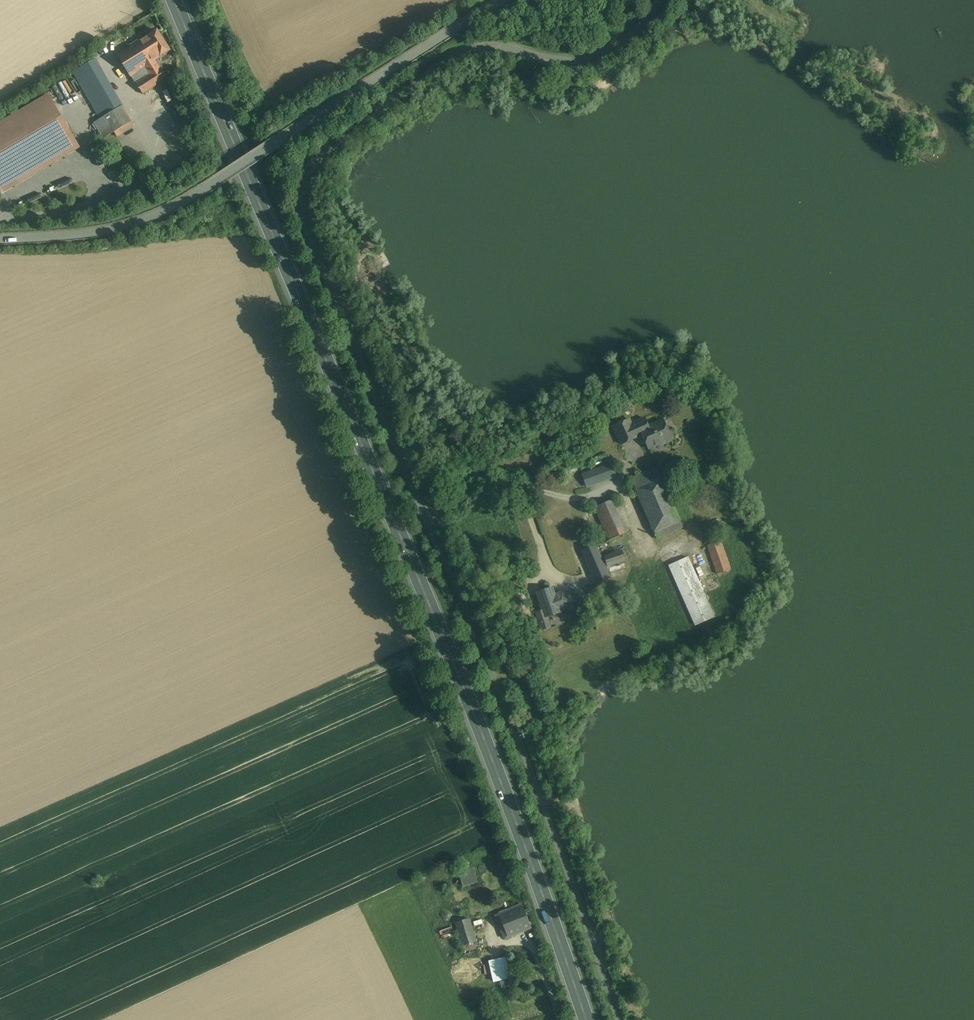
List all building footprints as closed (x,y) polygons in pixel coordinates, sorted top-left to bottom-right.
[(169,51),(157,31),(140,42),(145,50),(147,53),(152,61),(169,51)] [(95,60),(73,72),(78,81),(100,68),(95,60)] [(122,107),(100,68),(78,81),(100,119),(100,120),(122,107)] [(48,96),(0,124),(0,184),(5,192),(79,149),(48,96)] [(122,107),(100,120),(100,119),(94,123),(103,138),(131,122),(122,107)] [(66,173),(50,177),(52,182),(67,178),(66,173)] [(645,437),(650,449),(676,440),(670,423),(653,429),(648,417),(633,422),(632,419),(614,425),(621,445),(645,437)] [(613,462),(583,474),(589,488),(619,476),(613,462)] [(683,527),(661,478),(636,489),(657,538),(683,527)] [(626,533),(611,500),(594,508),(609,540),(626,533)] [(721,541),(707,546),(719,580),(733,575),(721,541)] [(601,558),(596,546),(583,552),(591,571),(607,566),(610,575),(628,569),(622,551),(601,558)] [(688,557),(669,566),(696,626),(714,618),(688,557)] [(552,588),(538,593),(544,611),(546,617),(560,612),(559,610),(567,608),(576,612),(581,602),(562,593),(554,595),(552,588)] [(544,611),(537,613),(543,630),(550,628),(546,617),(544,611)] [(474,869),(459,873),(463,887),(478,882),(474,869)] [(522,905),(499,914),(509,937),(532,929),(522,905)] [(509,937),(499,914),(496,915),(505,939),(508,937),(508,938),(509,937)] [(469,919),(455,924),(463,946),(477,942),(469,919)]
